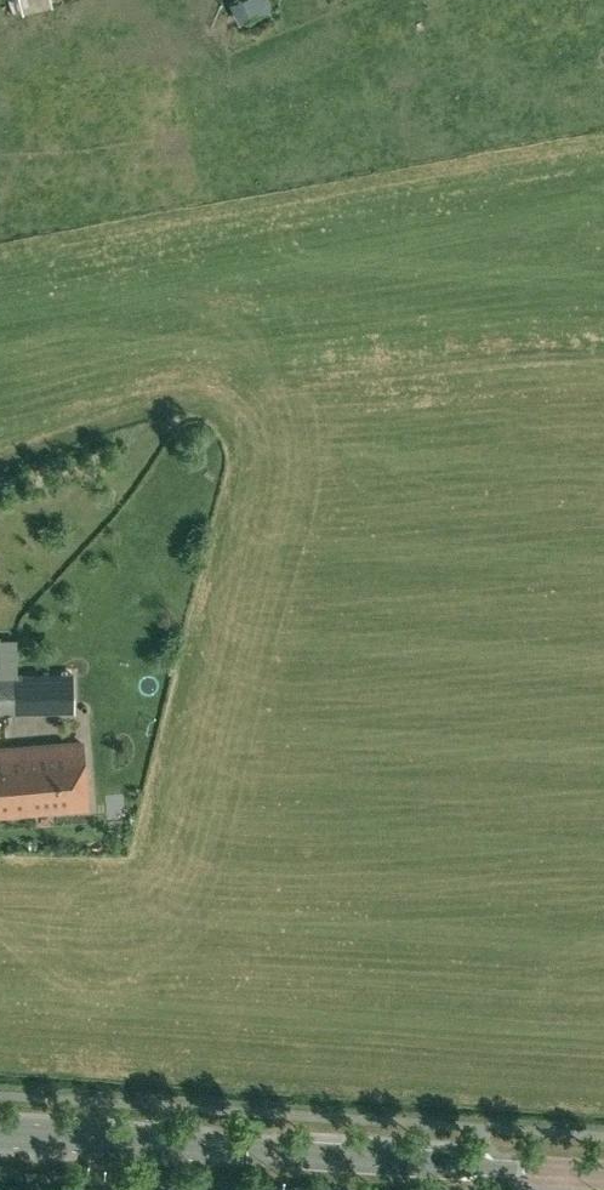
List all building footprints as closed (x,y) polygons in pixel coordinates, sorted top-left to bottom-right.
[(50,0),(20,0),(25,19),(53,13),(50,0)] [(229,2),(237,23),(270,10),(266,0),(235,0),(229,2)] [(9,710),(8,674),(16,674),(15,666),(0,667),(0,710),(9,710)] [(51,709),(51,673),(16,674),(8,674),(9,710),(51,709)] [(87,805),(82,742),(0,749),(0,812),(87,805)]
